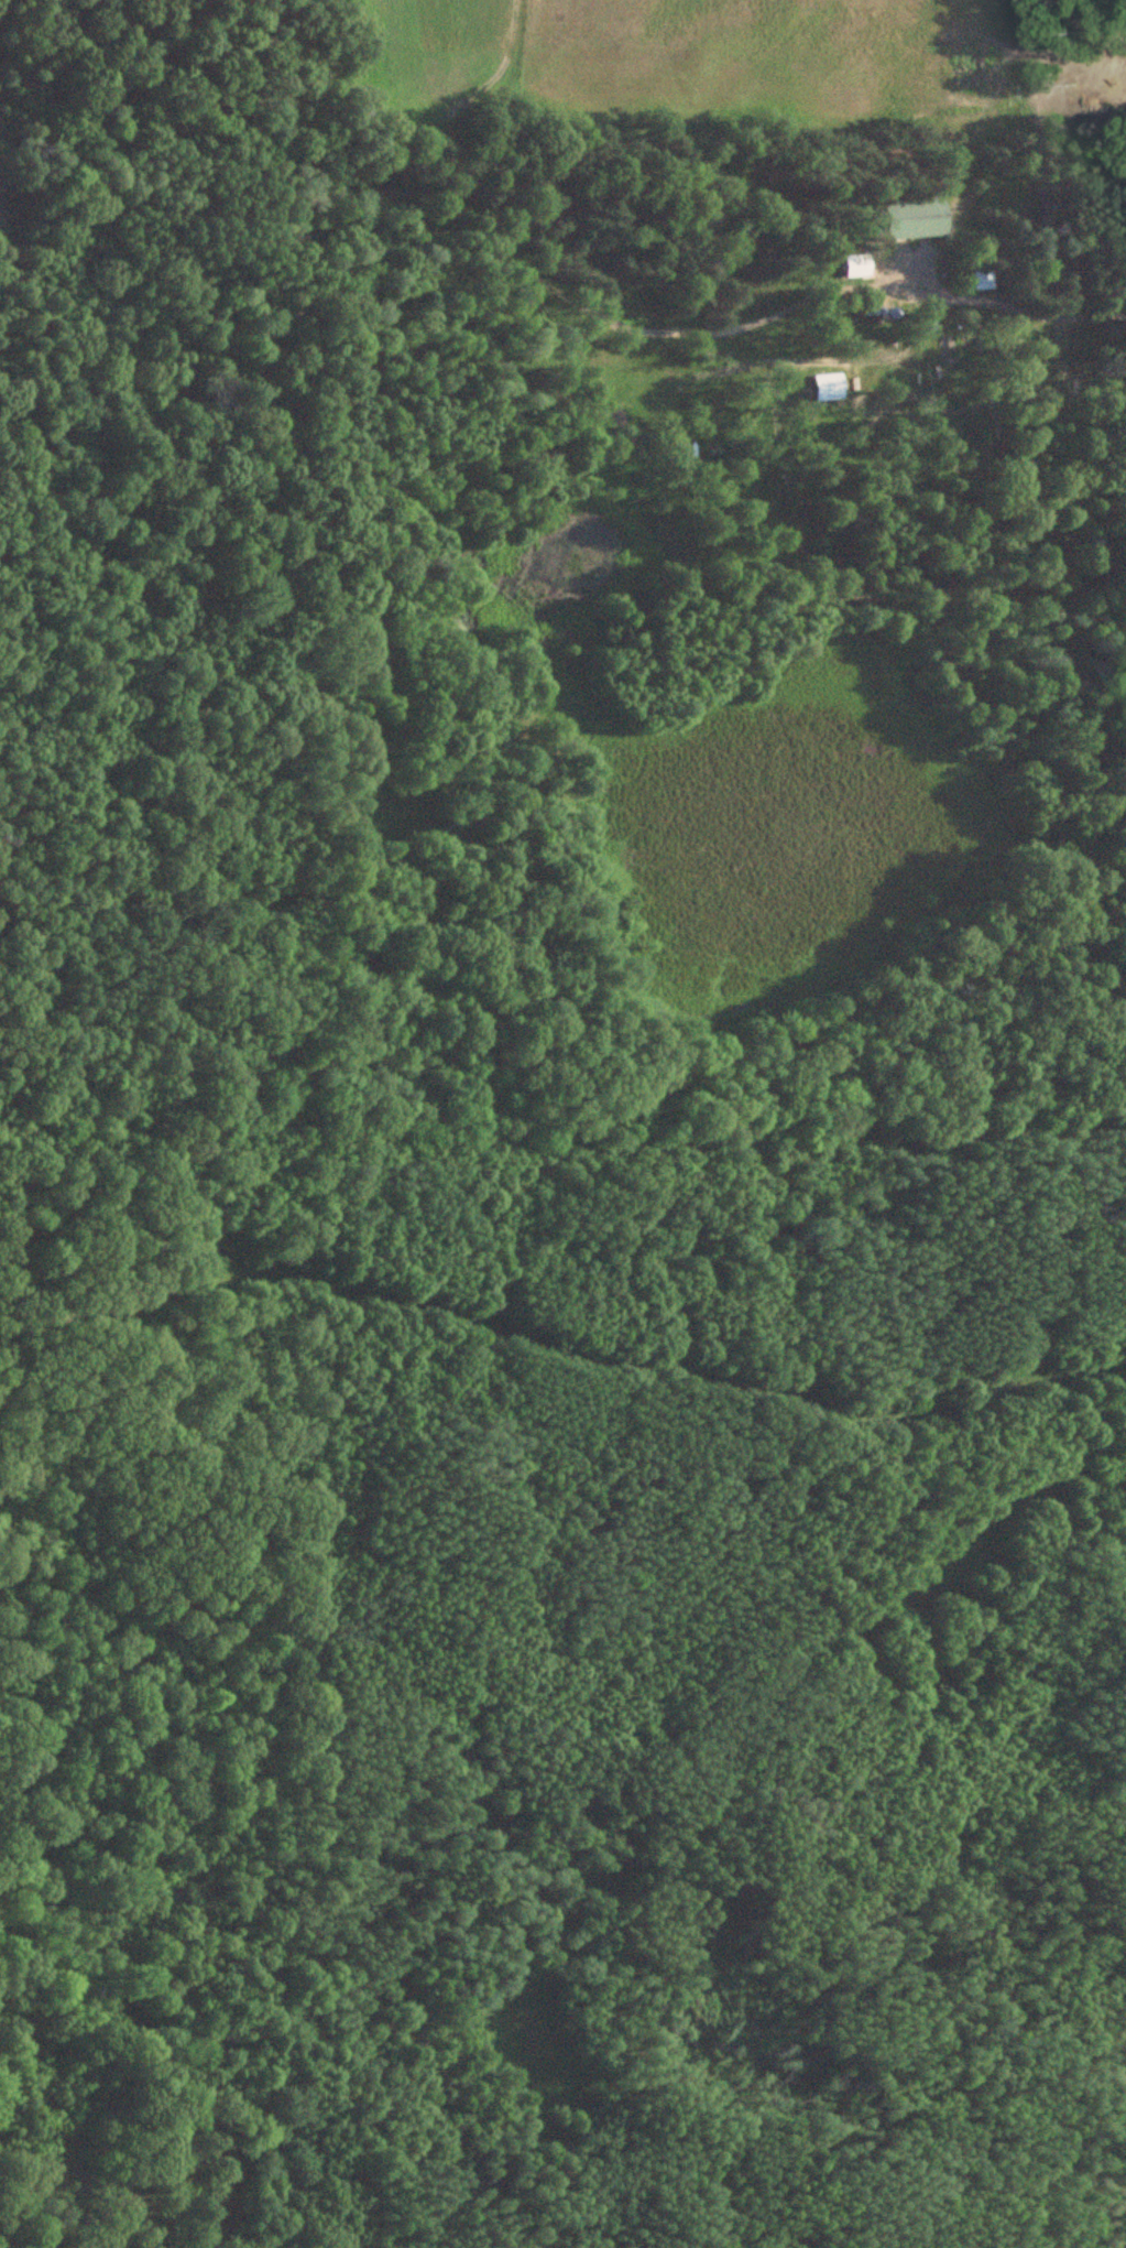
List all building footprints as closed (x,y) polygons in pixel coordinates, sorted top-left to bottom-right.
[(883,199),(943,193),(948,231),(887,237),(883,199)] [(871,251),(872,272),(844,274),(843,253),(871,251)] [(969,269),(969,290),(990,290),(990,269),(969,269)] [(812,373),(842,371),(844,397),(815,398),(812,373)]
